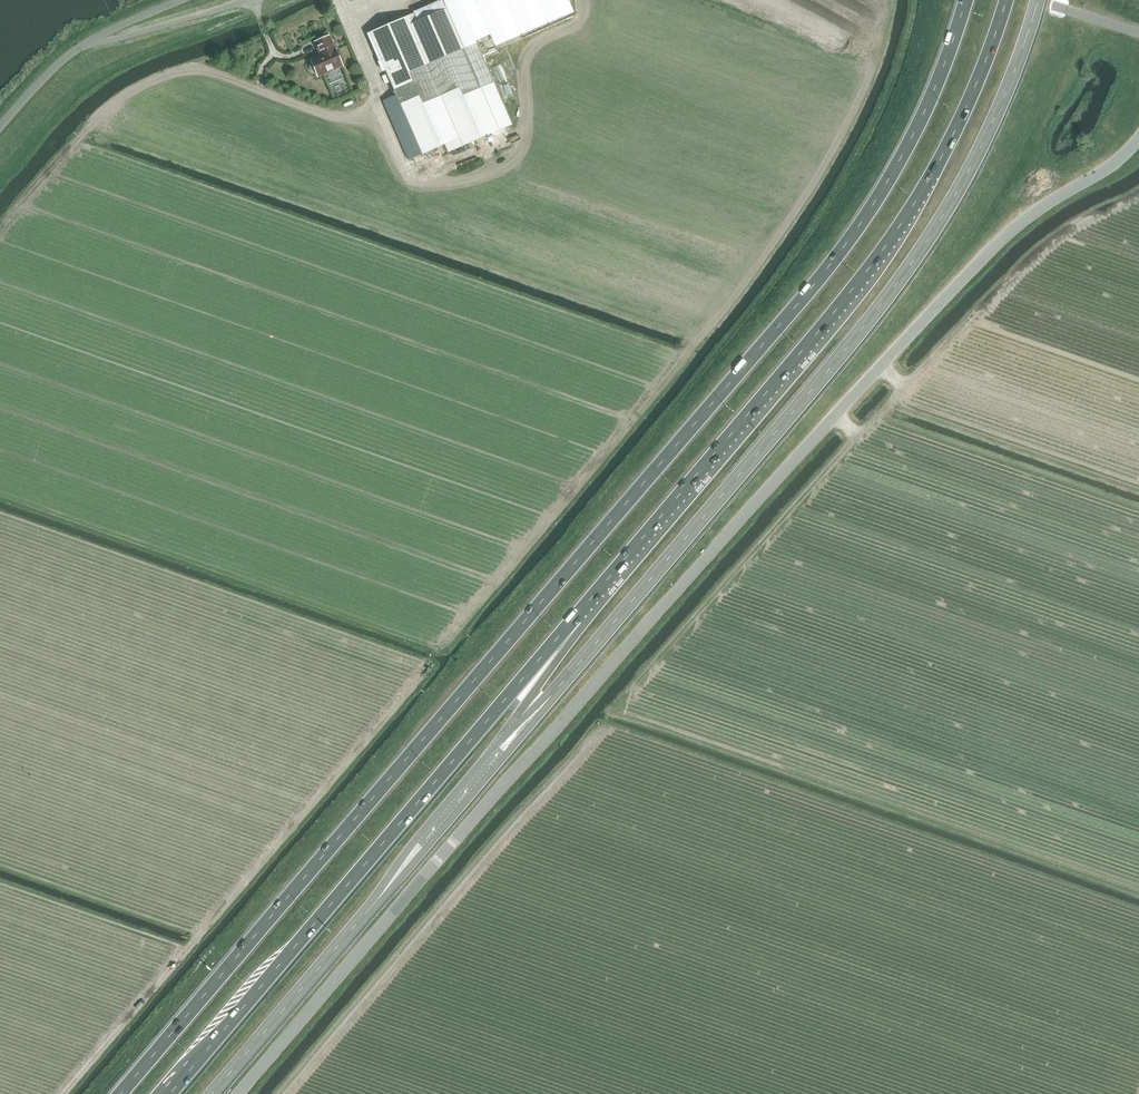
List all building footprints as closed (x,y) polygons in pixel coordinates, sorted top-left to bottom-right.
[(367,34),(383,72),(386,71),(422,154),(444,144),(448,152),(512,124),(476,40),(489,35),(494,46),(574,13),(568,0),(442,0),(414,13),(369,33),(367,34)] [(325,53),(324,53),(321,55),(311,59),(312,62),(310,64),(310,67),(312,72),(314,73),(317,73),(319,76),(342,66),(329,36),(315,42),(319,52),(320,51),(322,50),(325,53)]
